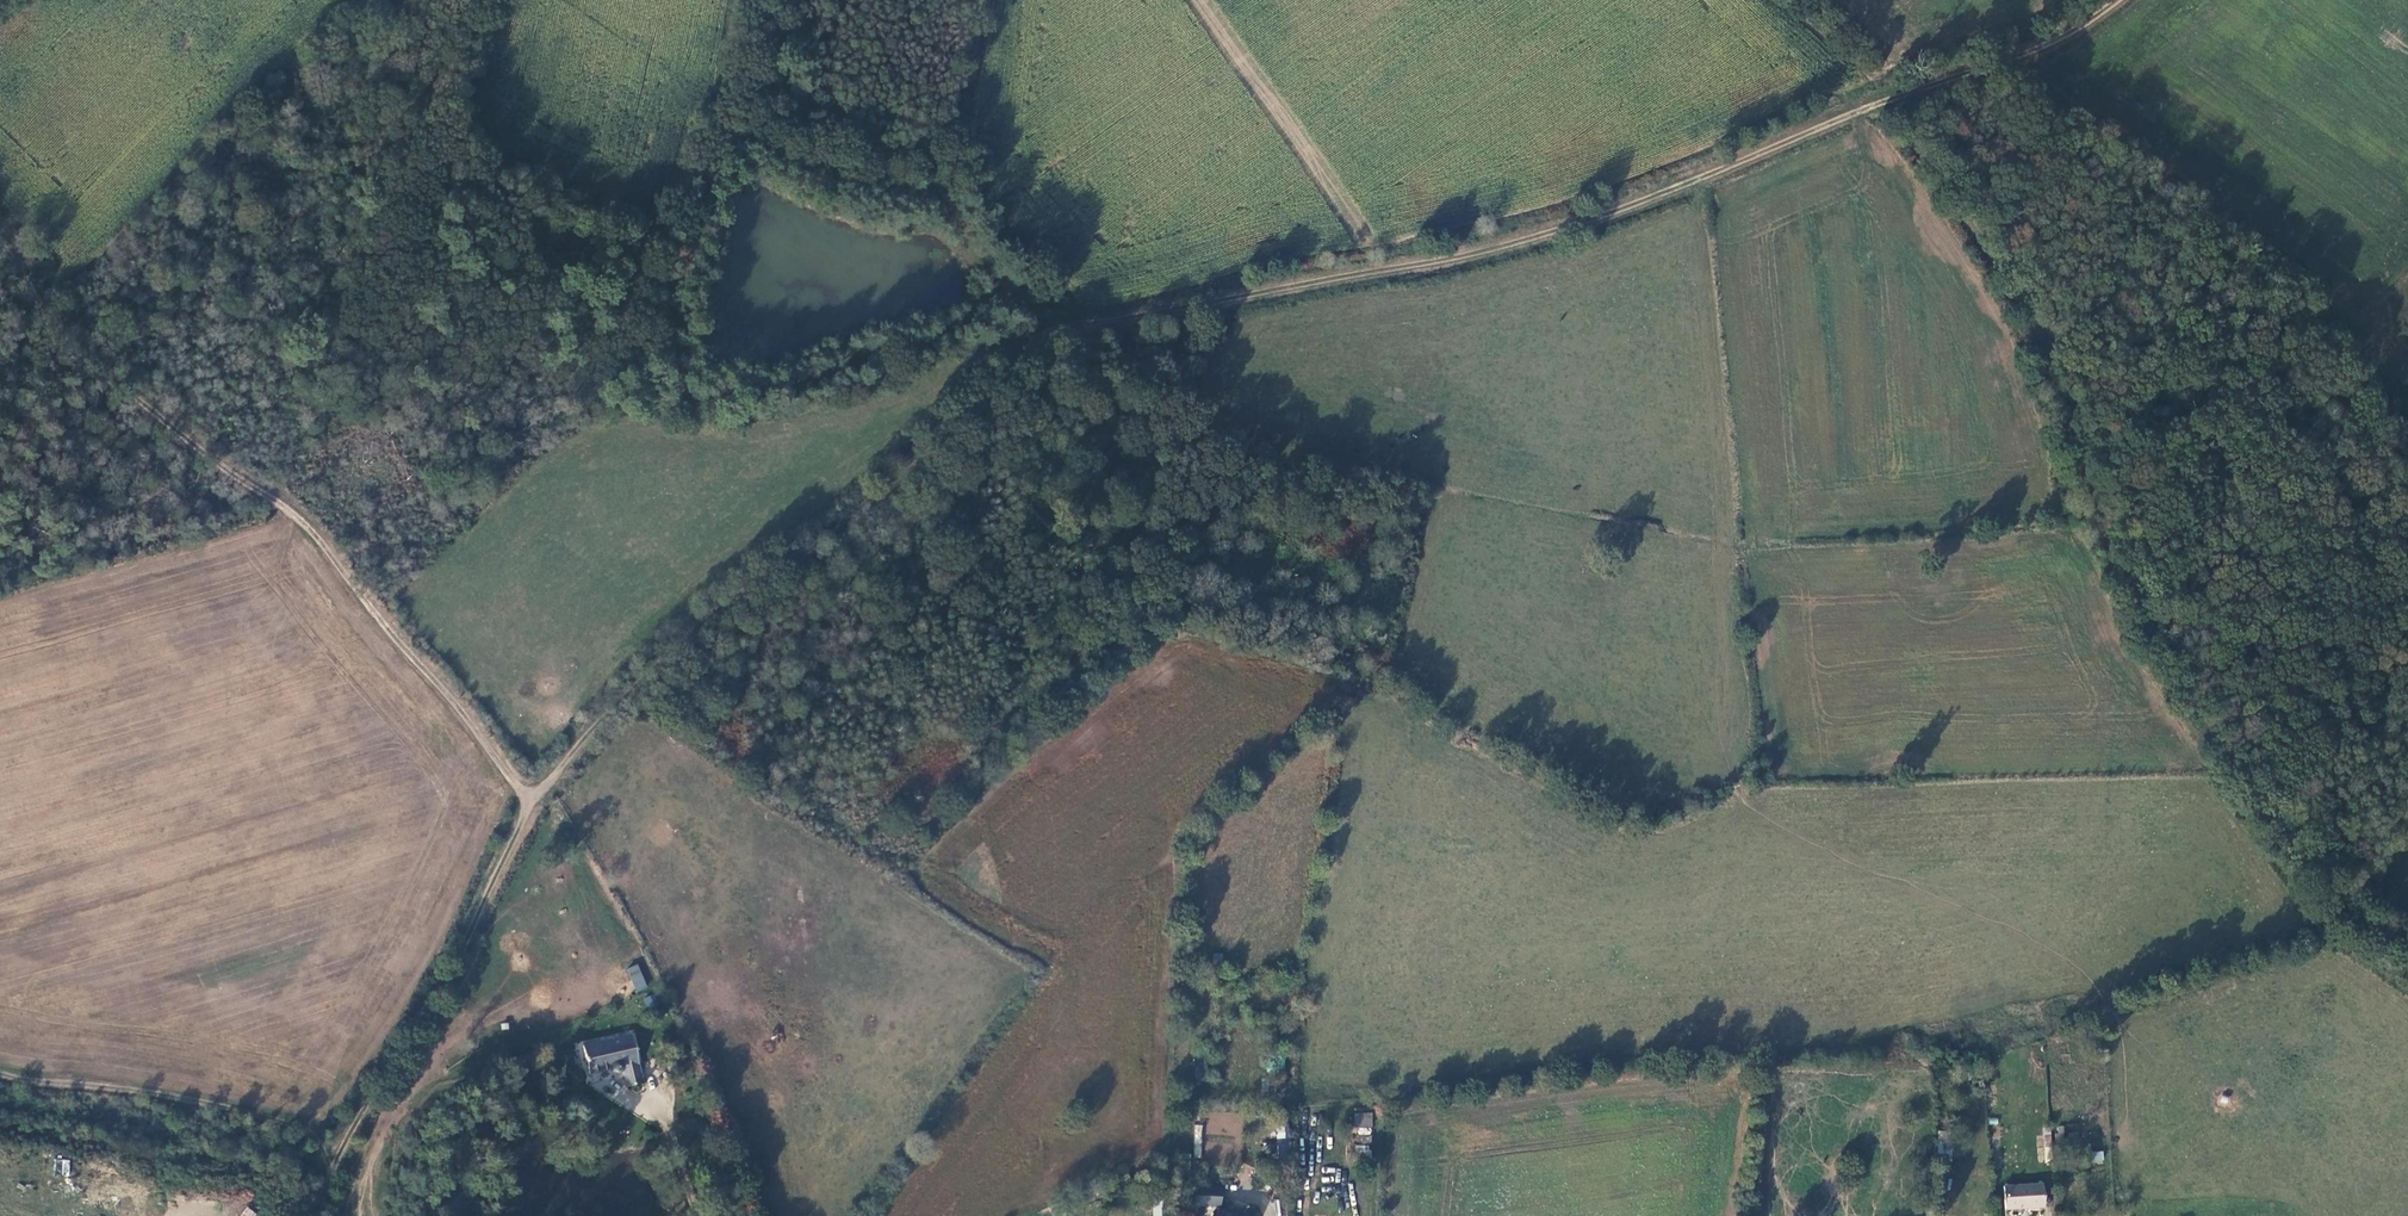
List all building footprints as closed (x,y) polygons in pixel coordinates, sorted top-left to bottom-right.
[(637,964),(626,969),(636,992),(648,987),(637,964)] [(634,1036),(583,1046),(588,1073),(615,1069),(615,1072),(624,1070),(627,1086),(644,1083),(634,1036)] [(1355,1134),(1372,1134),(1372,1112),(1356,1112),(1355,1134)] [(1201,1157),(1202,1125),(1195,1125),(1193,1157),(1201,1157)] [(2064,1127),(2058,1125),(2054,1139),(2061,1141),(2064,1127)] [(1353,1156),(1371,1157),(1371,1128),(1354,1128),(1353,1156)] [(2039,1130),(2039,1162),(2051,1162),(2051,1130),(2039,1130)] [(1294,1160),(1294,1153),(1292,1153),(1292,1138),(1277,1138),(1278,1160),(1294,1160)] [(2103,1151),(2091,1151),(2091,1163),(2104,1162),(2103,1151)] [(70,1159),(55,1159),(55,1174),(69,1174),(70,1159)] [(2016,1167),(2004,1167),(2005,1205),(2043,1204),(2043,1183),(2016,1183),(2016,1167)] [(1196,1186),(1194,1204),(1222,1207),(1224,1189),(1196,1186)] [(1153,1199),(1153,1215),(1162,1215),(1162,1199),(1153,1199)] [(239,1215),(254,1215),(256,1213),(246,1206),(239,1215)]
